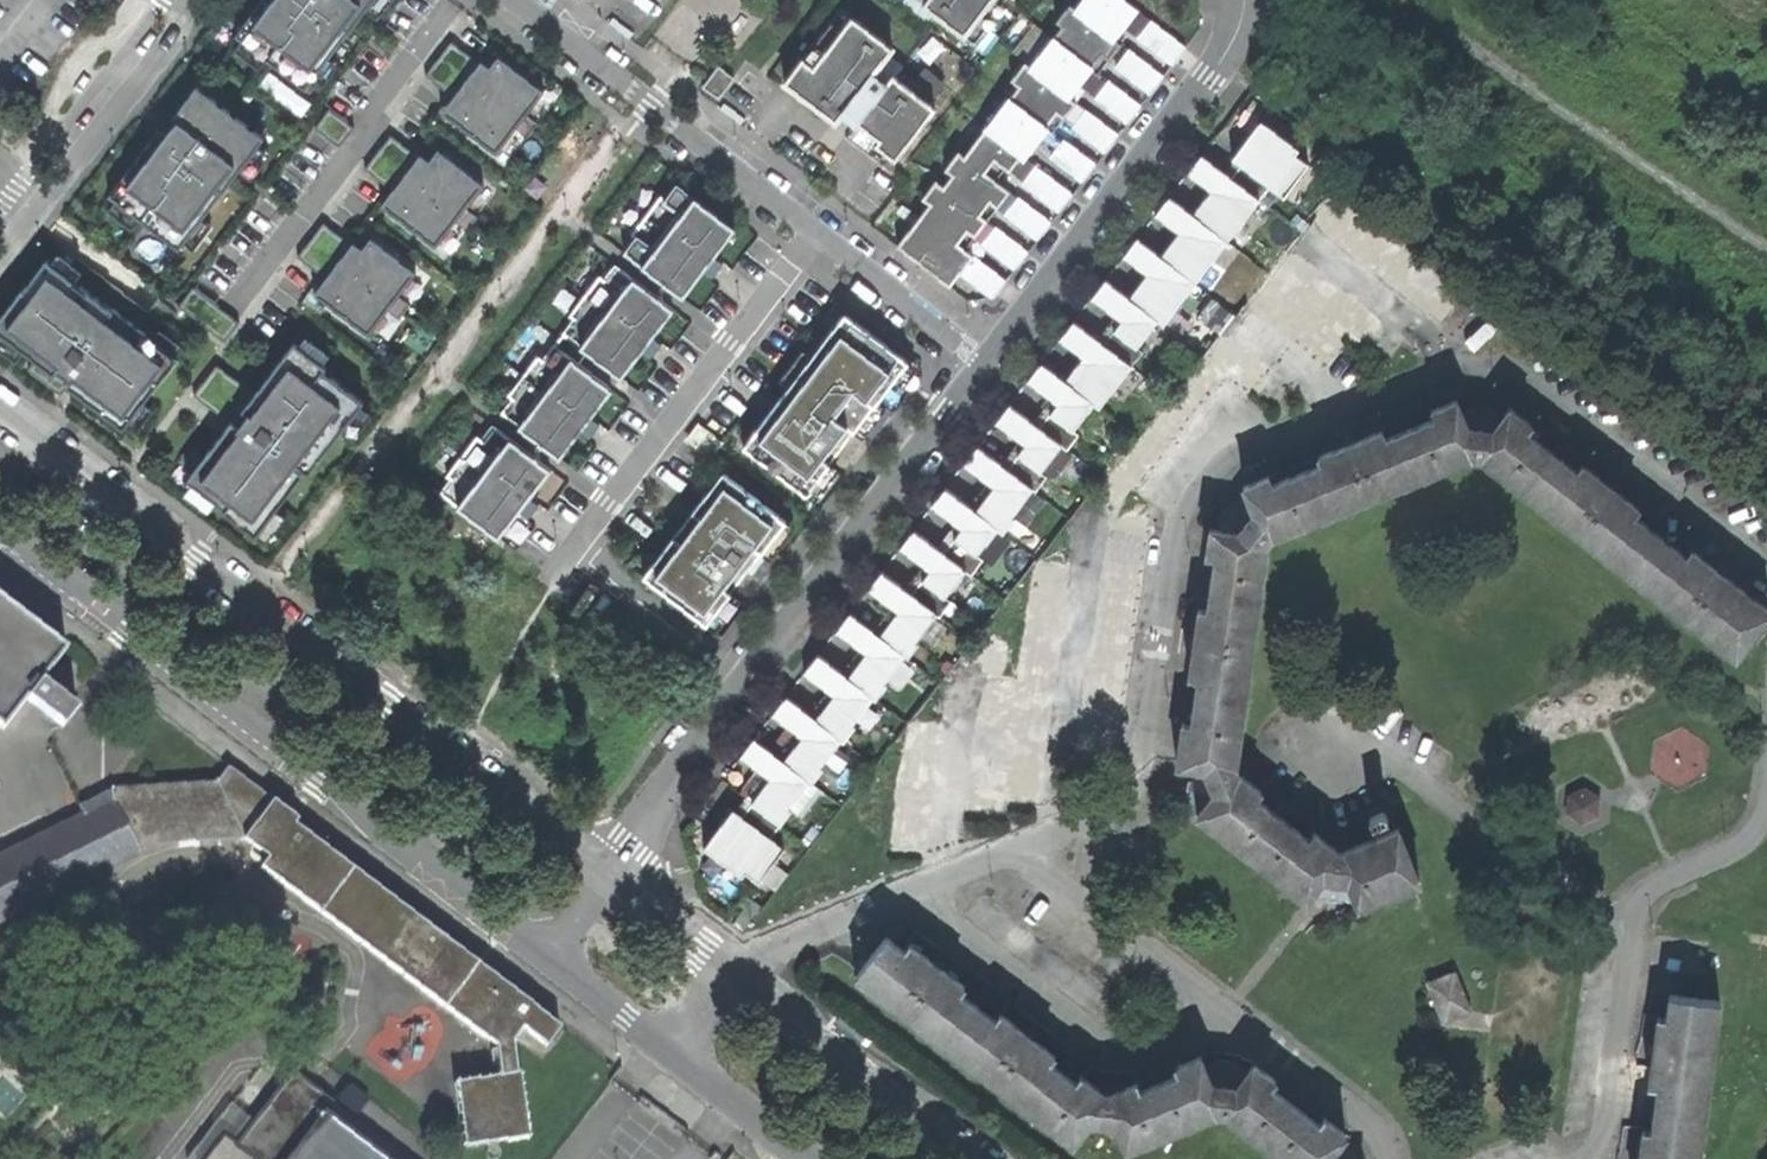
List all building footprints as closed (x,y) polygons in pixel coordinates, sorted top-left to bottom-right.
[(234,50),(257,68),(265,58),(304,89),(310,82),(319,89),(337,65),(328,58),(366,8),(377,17),(390,0),(261,0),(234,35),(241,40),(234,50)] [(1123,0),(1085,0),(1076,12),(1066,4),(1053,22),(1059,27),(1028,68),(1021,63),(1008,80),(1017,86),(962,158),(955,153),(943,169),(952,176),(942,189),(934,183),(922,199),(929,205),(899,246),(922,263),(949,284),(969,258),(950,245),(961,231),(971,239),(977,232),(982,225),(974,218),(984,204),(994,211),(1002,200),(1007,194),(980,174),(990,161),(1006,173),(1015,161),(1033,137),(1052,111),(1064,120),(1071,110),(1077,103),(1068,97),(1079,82),(1099,56),(1108,63),(1113,56),(1121,46),(1113,40),(1125,24),(1136,10),(1123,0)] [(922,5),(961,35),(987,0),(926,0),(922,5)] [(847,25),(831,13),(814,36),(831,48),(816,68),(802,57),(783,83),(835,121),(842,111),(849,115),(878,137),(874,142),(897,159),(936,107),(894,76),(888,84),(873,72),(892,46),(853,17),(847,25)] [(1189,47),(1152,20),(1140,36),(1177,63),(1189,47)] [(451,41),(425,75),(453,96),(451,99),(441,112),(495,153),(499,148),(505,152),(515,139),(509,135),(515,127),(527,137),(537,123),(526,114),(529,110),(535,114),(545,101),(539,96),(544,91),(497,55),(493,61),(485,54),(481,60),(479,62),(451,41)] [(1166,75),(1130,49),(1117,67),(1153,93),(1166,75)] [(1143,105),(1109,80),(1096,98),(1130,123),(1143,105)] [(115,201),(107,210),(131,229),(139,219),(178,249),(183,242),(193,249),(211,226),(201,219),(239,169),(251,178),(269,154),(257,145),(264,137),(196,85),(173,116),(167,112),(155,128),(158,130),(108,195),(115,201)] [(1121,132),(1088,108),(1074,127),(1107,151),(1121,132)] [(782,847),(769,836),(790,808),(787,805),(807,779),(810,781),(822,767),(819,763),(839,738),(841,740),(853,725),(851,722),(871,696),(874,698),(886,684),(882,681),(903,654),(905,657),(917,642),(915,639),(935,613),(938,615),(949,600),(943,595),(963,570),(970,573),(980,559),(976,554),(997,528),(1002,531),(1013,518),(1010,514),(1030,488),(1033,491),(1044,475),(1039,471),(1060,445),(1065,449),(1077,434),(1071,429),(1091,403),(1098,407),(1141,351),(1135,346),(1155,321),(1161,324),(1267,187),(1281,197),(1300,173),(1247,134),(1246,137),(1251,141),(1246,146),(1241,142),(1236,149),(1230,157),(1239,165),(1229,178),(1200,155),(1186,174),(1215,195),(1206,206),(1196,219),(1169,196),(1154,215),(1183,237),(1174,249),(1165,260),(1136,238),(1122,256),(1151,278),(1143,289),(1133,302),(1104,280),(1090,298),(1119,320),(1111,331),(1102,343),(1072,321),(1058,339),(1088,362),(1079,373),(1069,385),(1041,362),(1027,381),(1056,403),(1047,415),(1038,426),(1008,404),(994,422),(1024,444),(1015,456),(1006,468),(976,445),(962,464),(992,486),(984,496),(974,509),(944,487),(930,505),(960,528),(951,539),(942,550),(913,527),(898,546),(928,569),(918,582),(910,592),(881,569),(867,588),(897,611),(888,622),(879,633),(848,610),(835,629),(865,652),(855,664),(846,675),(817,652),(803,670),(833,694),(824,704),(814,716),(785,693),(771,711),(802,735),(791,748),(783,758),(752,735),(739,753),(769,777),(756,793),(740,814),(732,807),(712,831),(702,844),(740,874),(744,870),(757,880),(782,847)] [(390,135),(364,168),(392,190),(381,205),(389,211),(389,212),(402,221),(435,246),(439,241),(444,245),(455,232),(449,227),(454,221),(466,230),(477,216),(465,207),(468,203),(474,208),(484,194),(479,190),(483,184),(437,149),(433,154),(425,148),(418,156),(390,135)] [(1246,137),(1241,142),(1246,146),(1251,141),(1246,137)] [(1096,160),(1068,139),(1054,157),(1083,178),(1096,160)] [(1073,190),(1037,164),(1024,182),(1059,209),(1073,190)] [(635,237),(624,252),(682,296),(703,268),(712,276),(722,262),(713,255),(734,228),(676,183),(665,198),(660,195),(631,234),(635,237)] [(1312,216),(1442,320),(1461,296),(1332,195),(1312,216)] [(1052,219),(1022,197),(1009,215),(1039,237),(1052,219)] [(323,222),(297,256),(325,278),(313,293),(367,334),(372,329),(377,333),(388,320),(382,315),(387,309),(399,318),(409,304),(398,295),(401,291),(406,296),(417,282),(411,278),(416,272),(370,237),(366,242),(357,236),(351,244),(323,222)] [(1028,251),(997,228),(985,245),(1015,268),(1028,251)] [(15,360),(22,350),(35,359),(28,369),(60,394),(66,386),(122,429),(125,426),(134,433),(153,410),(143,402),(177,357),(175,356),(183,346),(159,328),(152,338),(112,307),(111,308),(74,280),(82,270),(58,252),(51,262),(46,258),(23,289),(22,288),(0,316),(0,348),(15,360)] [(1006,280),(976,258),(965,274),(995,296),(1006,280)] [(563,333),(587,351),(620,376),(641,349),(650,356),(661,342),(652,335),(673,308),(614,264),(603,278),(599,275),(569,314),(573,317),(562,332),(563,333)] [(788,385),(742,446),(805,494),(806,494),(814,500),(837,470),(829,464),(853,433),(852,433),(853,432),(862,438),(865,434),(871,438),(892,411),(881,403),(880,404),(876,402),(890,384),(898,391),(916,368),(907,362),(907,361),(844,313),(811,356),(802,349),(780,379),(788,385)] [(587,351),(563,333),(554,344),(578,363),(587,351)] [(191,482),(184,492),(208,510),(215,500),(225,508),(223,510),(255,535),(258,532),(268,539),(286,515),(276,508),(305,470),(308,473),(342,429),(353,438),(372,414),(360,405),(363,401),(323,369),(325,366),(322,364),(330,354),(306,335),(298,345),(294,341),(254,393),(216,364),(193,394),(230,423),(186,478),(191,482)] [(578,363),(554,344),(553,344),(542,358),(538,355),(507,394),(512,398),(501,412),(559,456),(580,429),(589,436),(599,423),(590,415),(611,388),(578,363)] [(1242,483),(1253,511),(1271,535),(1466,456),(1480,456),(1491,428),(1479,426),(1470,425),(1457,397),(1429,408),(1433,416),(1384,436),(1381,428),(1361,435),(1357,428),(1346,432),(1335,437),(1338,444),(1316,453),(1320,461),(1272,481),(1268,473),(1242,483)] [(1491,428),(1480,456),(1734,655),(1766,614),(1766,607),(1728,576),(1733,568),(1725,561),(1717,555),(1710,562),(1690,546),(1685,552),(1633,511),(1638,505),(1619,491),(1624,484),(1614,476),(1605,470),(1600,476),(1582,461),(1576,467),(1527,428),(1532,422),(1510,405),(1491,428)] [(450,478),(439,492),(497,537),(518,509),(528,516),(538,503),(529,495),(550,468),(492,424),(481,438),(476,435),(446,475),(450,478)] [(722,471),(643,575),(706,624),(706,623),(715,630),(739,598),(730,592),(761,552),(764,555),(751,573),(761,581),(781,556),(775,551),(794,527),(785,521),(785,520),(722,471)] [(1176,762),(1206,766),(1237,762),(1267,539),(1271,535),(1253,511),(1247,515),(1243,518),(1239,529),(1209,526),(1206,552),(1214,553),(1207,606),(1198,605),(1196,626),(1186,626),(1185,635),(1183,650),(1192,652),(1188,673),(1197,675),(1191,720),(1182,719),(1176,762)] [(80,703),(43,675),(67,643),(0,588),(0,723),(4,726),(27,696),(64,723),(80,703)] [(463,1143),(530,1134),(521,1064),(516,1064),(512,1034),(532,1031),(545,1040),(559,1022),(360,871),(364,865),(295,812),(121,678),(112,719),(193,781),(113,786),(112,791),(81,805),(86,815),(0,858),(0,916),(153,838),(243,836),(266,853),(261,859),(494,1035),(498,1067),(453,1075),(463,1143)] [(1196,812),(1250,854),(1281,815),(1255,793),(1260,786),(1243,772),(1237,762),(1206,766),(1209,774),(1206,776),(1208,782),(1211,782),(1213,785),(1215,788),(1196,812)] [(1592,821),(1602,795),(1572,784),(1562,810),(1592,821)] [(1305,896),(1323,875),(1336,849),(1312,829),(1307,835),(1281,815),(1250,854),(1305,896)] [(1420,880),(1399,825),(1336,849),(1323,875),(1337,880),(1340,877),(1344,877),(1346,877),(1358,904),(1420,880)] [(1102,1120),(1115,1119),(1110,1090),(1105,1089),(1102,1089),(1082,1072),(1077,1078),(1050,1058),(1055,1051),(1037,1038),(1043,1030),(1033,1022),(1025,1014),(1017,1022),(1001,1009),(995,1016),(959,988),(963,981),(946,969),(952,960),(944,954),(934,946),(927,954),(910,940),(904,947),(885,932),(854,972),(1073,1139),(1092,1116),(1102,1120)] [(1453,969),(1426,980),(1442,1020),(1469,1008),(1453,969)] [(1670,991),(1667,1016),(1658,1015),(1655,1036),(1646,1035),(1644,1048),(1643,1059),(1653,1060),(1649,1082),(1657,1084),(1651,1129),(1643,1129),(1640,1150),(1630,1149),(1629,1158),(1697,1158),(1719,999),(1670,991)] [(835,1017),(833,1021),(853,1036),(859,1028),(844,1017),(838,1013),(835,1017)] [(1213,1110),(1221,1110),(1234,1084),(1226,1083),(1224,1080),(1222,1080),(1221,1080),(1218,1082),(1213,1081),(1199,1051),(1173,1063),(1176,1072),(1140,1087),(1136,1079),(1110,1090),(1115,1119),(1126,1146),(1213,1110)] [(1327,1155),(1345,1131),(1325,1114),(1319,1120),(1270,1083),(1275,1076),(1254,1059),(1234,1084),(1221,1110),(1285,1158),(1330,1158),(1327,1155)] [(327,1109),(289,1158),(394,1158),(327,1109)]
